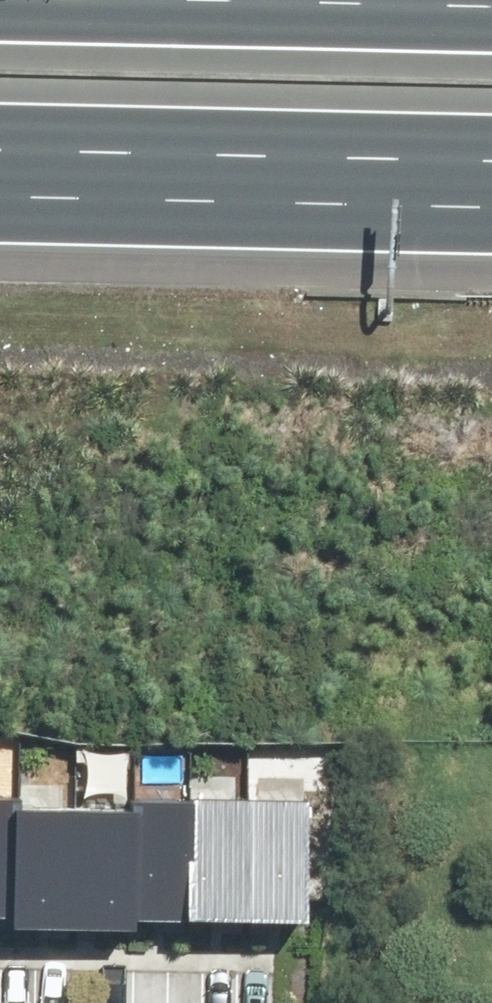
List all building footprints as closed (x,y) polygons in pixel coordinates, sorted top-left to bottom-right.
[(17,898),(19,797),(19,788),(0,787),(0,898),(17,898)] [(134,901),(192,902),(195,790),(136,789),(136,799),(134,901)] [(192,902),(250,903),(253,791),(195,790),(192,902)] [(250,903),(309,905),(311,792),(253,791),(250,903)] [(16,912),(75,913),(77,798),(19,797),(17,898),(16,912)] [(133,915),(134,901),(136,799),(77,798),(75,913),(133,915)]
